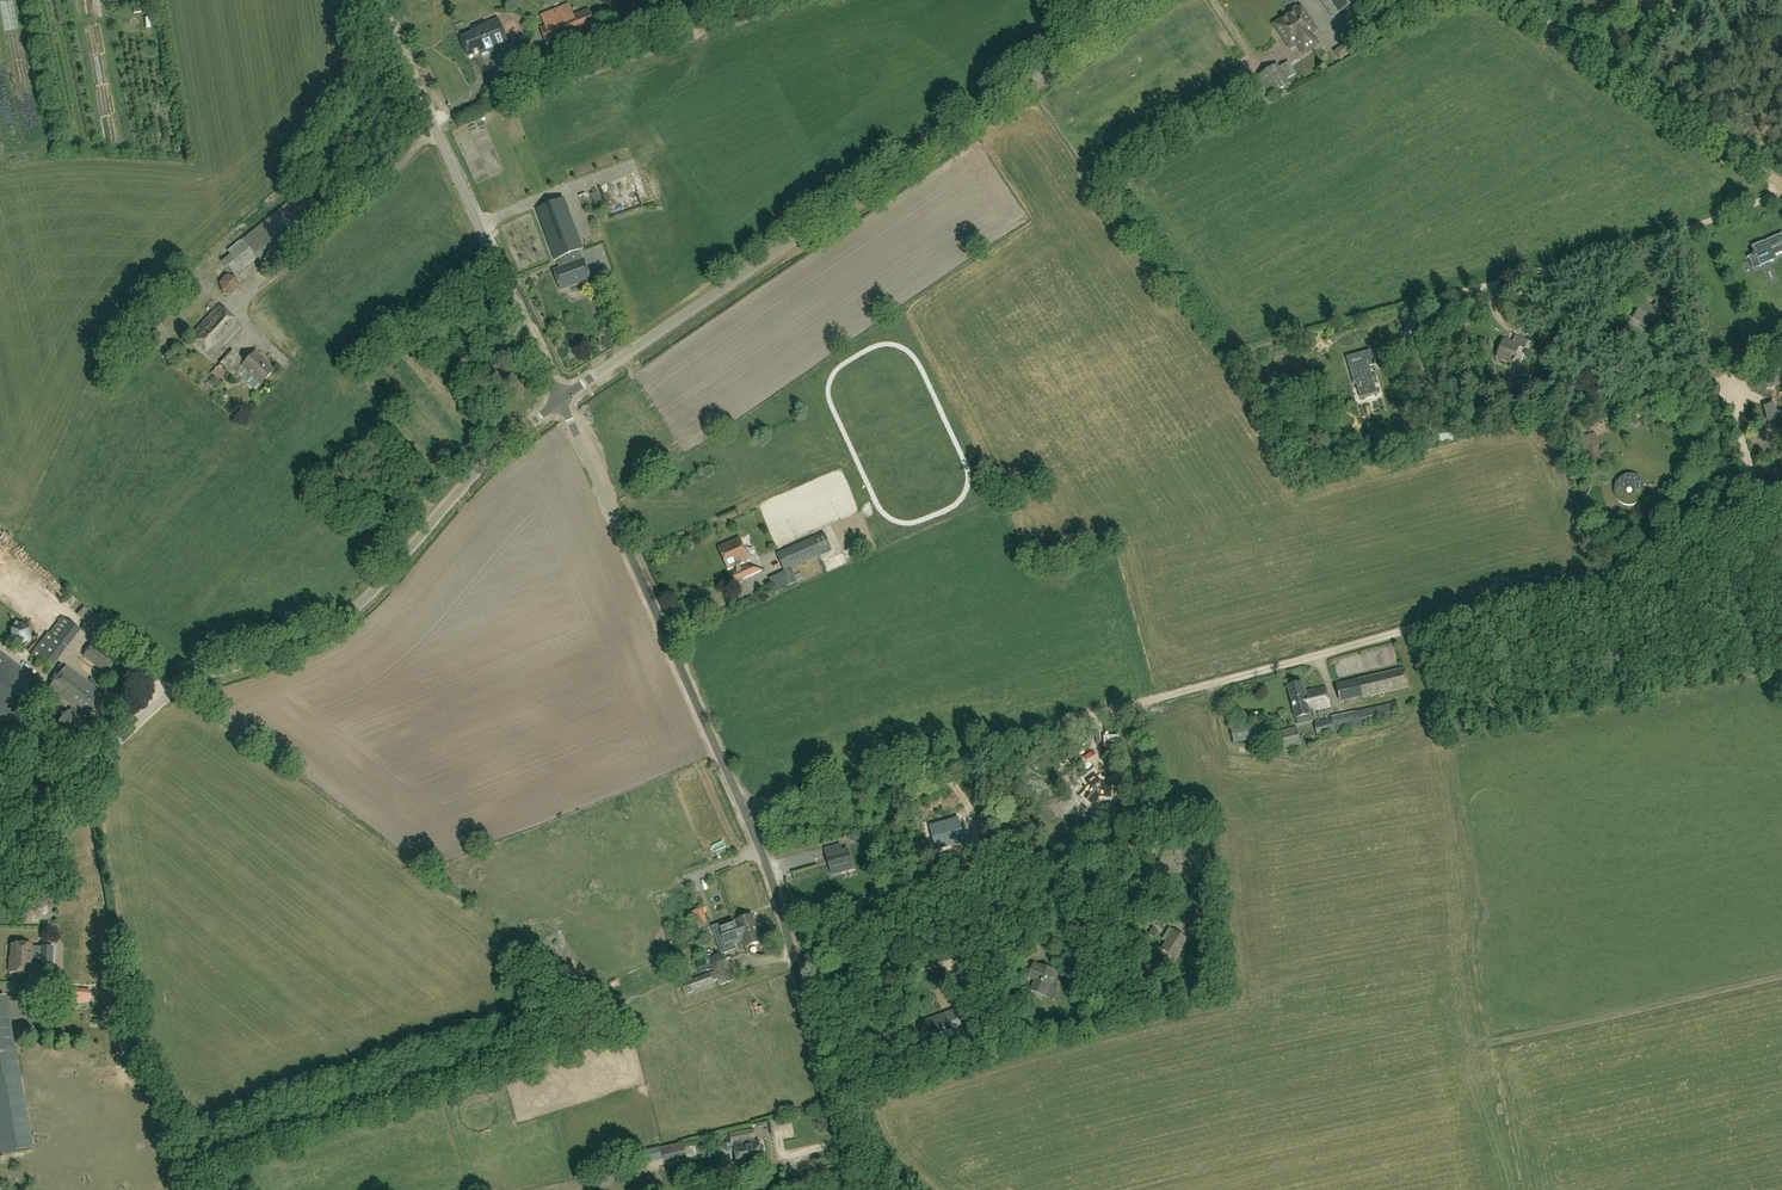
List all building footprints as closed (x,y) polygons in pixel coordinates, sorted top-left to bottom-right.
[(711,0),(691,0),(697,13),(714,6),(711,0)] [(1333,19),(1360,0),(1320,0),(1333,19)] [(1655,17),(1667,0),(1660,0),(1637,0),(1635,3),(1655,17)] [(1292,14),(1285,18),(1290,26),(1293,24),(1298,31),(1300,29),(1313,48),(1318,45),(1311,35),(1316,31),(1300,8),(1299,9),(1298,7),(1296,7),(1291,10),(1291,12),(1292,14)] [(590,9),(552,24),(559,43),(554,45),(556,51),(567,47),(565,40),(597,28),(590,9)] [(1290,26),(1285,18),(1275,25),(1280,33),(1280,35),(1282,39),(1284,39),(1290,48),(1297,44),(1304,54),(1313,48),(1300,29),(1298,31),(1293,24),(1290,26)] [(474,34),(461,39),(468,56),(481,52),(482,55),(509,44),(499,20),(472,30),(474,34)] [(1349,41),(1333,51),(1339,60),(1354,49),(1349,41)] [(1290,84),(1277,65),(1257,78),(1270,98),(1290,84)] [(609,194),(619,193),(617,177),(607,178),(609,194)] [(1105,179),(1098,185),(1101,188),(1108,183),(1105,179)] [(608,186),(602,188),(604,197),(610,196),(608,186)] [(603,203),(598,192),(591,195),(596,206),(603,203)] [(234,250),(221,262),(235,277),(257,258),(264,266),(322,222),(298,193),(232,247),(234,250)] [(553,272),(561,292),(591,281),(560,201),(535,210),(555,261),(557,261),(560,269),(553,272)] [(1767,240),(1768,242),(1764,243),(1763,241),(1752,247),(1754,253),(1752,254),(1752,255),(1747,257),(1748,258),(1755,255),(1760,266),(1773,260),(1772,257),(1781,253),(1781,234),(1767,240)] [(232,295),(239,287),(236,277),(235,277),(226,274),(219,282),(221,292),(232,295)] [(1653,308),(1644,302),(1633,318),(1648,328),(1658,313),(1662,317),(1667,309),(1657,302),(1653,308)] [(241,326),(219,305),(188,337),(210,358),(241,326)] [(1503,339),(1497,357),(1513,363),(1519,347),(1525,349),(1528,341),(1515,336),(1513,343),(1503,339)] [(1560,342),(1542,346),(1544,353),(1561,349),(1560,342)] [(255,390),(260,385),(273,371),(262,360),(263,359),(255,352),(245,363),(237,356),(225,369),(237,380),(240,376),(255,390)] [(1361,356),(1362,361),(1351,365),(1360,398),(1377,393),(1370,366),(1375,365),(1371,353),(1361,356)] [(1765,376),(1767,388),(1781,386),(1779,374),(1765,376)] [(214,376),(207,384),(215,390),(221,383),(214,376)] [(1765,407),(1769,421),(1781,418),(1781,422),(1781,413),(1776,414),(1773,405),(1765,407)] [(1614,482),(1618,484),(1616,488),(1616,493),(1617,497),(1620,501),(1624,503),(1628,504),(1633,504),(1637,502),(1640,499),(1642,494),(1643,490),(1646,488),(1645,483),(1642,479),(1637,476),(1632,474),(1627,474),(1622,475),(1618,478),(1614,482)] [(373,495),(383,487),(377,479),(366,487),(373,495)] [(762,570),(747,567),(742,570),(741,564),(750,560),(740,538),(718,548),(728,570),(736,566),(737,572),(733,574),(734,583),(737,582),(737,583),(742,583),(742,579),(762,570)] [(813,538),(778,554),(785,571),(820,555),(813,538)] [(779,571),(766,576),(772,590),(785,585),(779,571)] [(85,606),(77,616),(88,626),(89,625),(95,630),(102,621),(85,606)] [(50,670),(81,631),(62,616),(49,633),(47,632),(30,654),(50,670)] [(20,647),(31,641),(31,629),(21,623),(10,629),(10,641),(20,647)] [(92,645),(84,656),(106,674),(115,662),(92,645)] [(4,719),(35,679),(0,652),(0,716),(4,719)] [(75,710),(81,715),(86,719),(104,696),(66,666),(48,689),(75,710)] [(1359,678),(1358,678),(1363,699),(1410,687),(1405,667),(1359,678)] [(1302,682),(1288,686),(1296,718),(1310,715),(1309,712),(1330,706),(1326,687),(1305,692),(1302,682)] [(1314,722),(1317,736),(1335,731),(1392,719),(1393,723),(1400,721),(1399,717),(1401,717),(1397,702),(1331,716),(1332,718),(1314,722)] [(71,708),(67,713),(57,726),(70,736),(80,723),(77,720),(81,715),(75,710),(74,711),(71,708)] [(1230,728),(1234,744),(1265,737),(1261,721),(1230,728)] [(1300,740),(1296,727),(1266,734),(1271,752),(1301,745),(1300,740)] [(1149,769),(1146,756),(1136,759),(1139,771),(1136,772),(1137,776),(1142,780),(1147,779),(1150,774),(1148,769),(1149,769)] [(1092,775),(1083,782),(1090,790),(1082,799),(1091,806),(1098,798),(1109,798),(1109,783),(1098,783),(1092,775)] [(19,798),(25,805),(32,799),(25,792),(19,798)] [(964,841),(958,819),(935,825),(942,847),(964,841)] [(833,852),(828,853),(832,870),(851,865),(848,853),(834,856),(833,852)] [(698,929),(709,925),(703,908),(692,912),(698,929)] [(736,920),(737,921),(743,940),(746,947),(763,941),(753,914),(736,920)] [(734,943),(743,940),(737,921),(720,927),(719,925),(712,927),(722,955),(737,950),(734,943)] [(1152,927),(1148,934),(1155,938),(1159,931),(1152,927)] [(1173,931),(1169,928),(1163,940),(1166,942),(1162,949),(1176,958),(1188,939),(1173,930),(1173,931)] [(80,940),(73,940),(72,948),(80,949),(80,940)] [(931,955),(946,951),(943,942),(928,946),(931,955)] [(12,944),(11,973),(30,974),(31,958),(40,958),(40,966),(52,966),(53,947),(41,947),(41,948),(31,948),(31,945),(12,944)] [(721,957),(720,954),(710,958),(712,965),(714,972),(729,967),(725,955),(721,957)] [(707,965),(706,960),(696,963),(697,968),(699,973),(709,970),(707,965)] [(1041,966),(1034,963),(1029,977),(1036,980),(1031,990),(1045,995),(1055,970),(1041,965),(1041,966)] [(729,967),(714,972),(720,986),(734,980),(729,967)] [(711,973),(690,981),(681,984),(685,995),(715,984),(711,973)] [(70,990),(69,1000),(89,1002),(90,992),(70,990)] [(0,997),(0,1051),(16,1048),(7,996),(0,997)] [(946,1013),(927,1020),(933,1036),(952,1029),(946,1013)] [(93,1034),(93,1025),(81,1025),(81,1034),(93,1034)] [(95,1060),(95,1048),(83,1048),(83,1060),(95,1060)] [(134,1067),(132,1053),(120,1055),(123,1069),(134,1067)] [(759,1141),(756,1141),(754,1129),(730,1134),(731,1143),(725,1144),(726,1153),(735,1152),(738,1167),(763,1162),(759,1141)]
